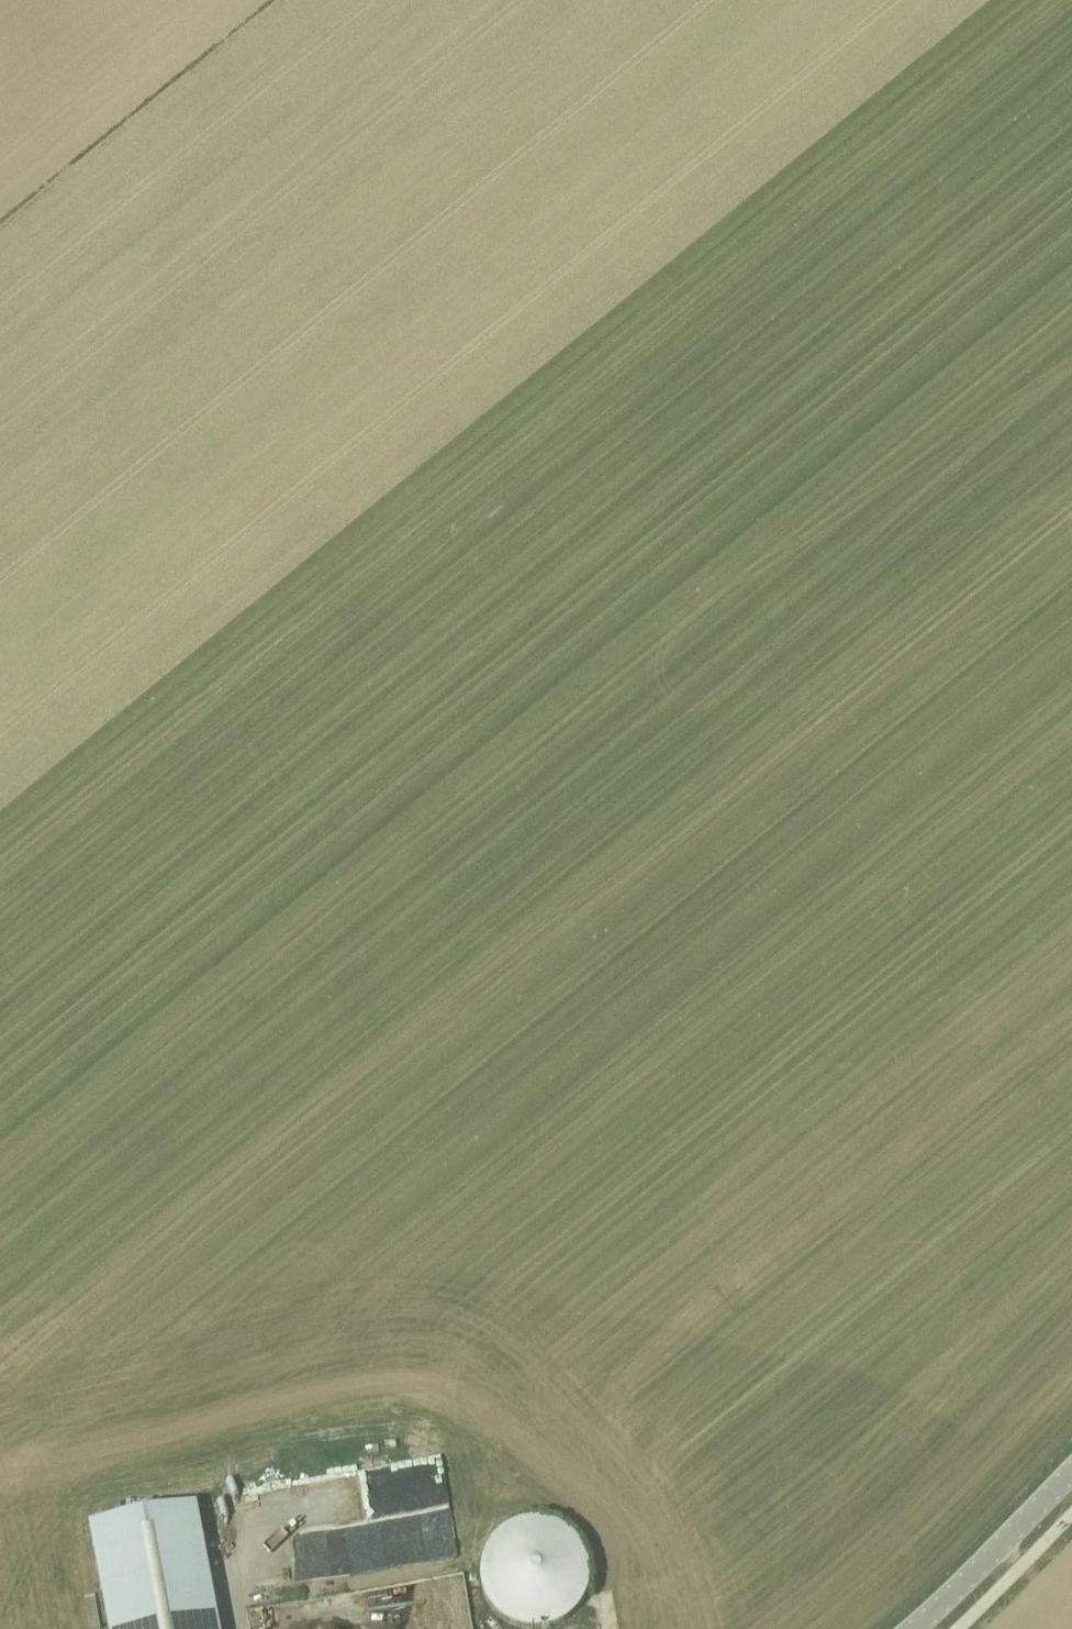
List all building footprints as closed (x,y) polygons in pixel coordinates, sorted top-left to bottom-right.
[(582,1563),(583,1552),(582,1541),(578,1529),(573,1519),(565,1509),(555,1501),(543,1496),(531,1493),(521,1492),(510,1494),(497,1498),(486,1505),(479,1512),(472,1521),(467,1530),(464,1543),(463,1554),(465,1567),(468,1576),(473,1585),(481,1595),(490,1602),(503,1608),(515,1611),(525,1612),(534,1611),(543,1608),(555,1603),(564,1595),(573,1585),(578,1575),(582,1563)] [(193,1500),(86,1520),(106,1628),(216,1628),(193,1500)] [(353,1576),(352,1554),(290,1558),(292,1580),(353,1576)]
